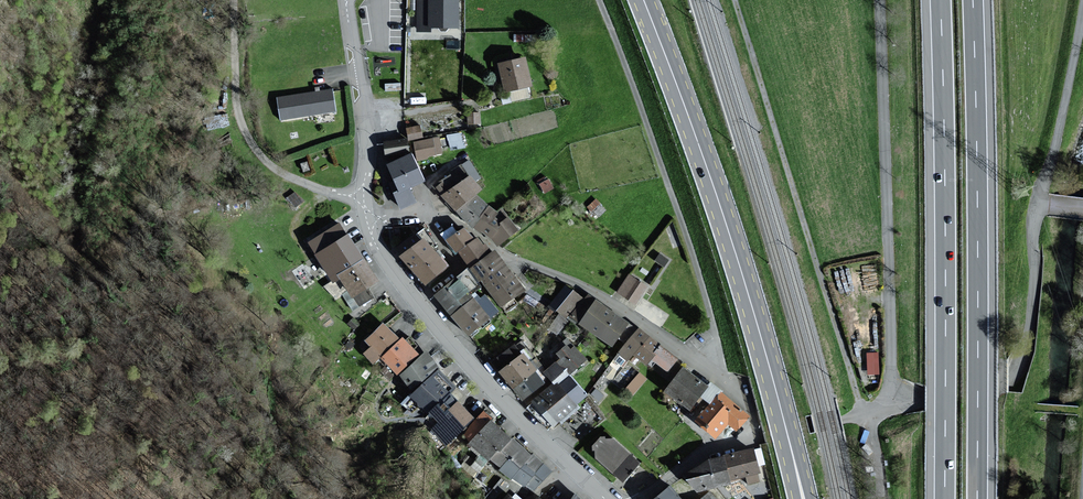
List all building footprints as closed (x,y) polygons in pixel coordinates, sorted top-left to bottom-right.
[(431,26),(462,27),(463,0),(432,0),(431,26)] [(527,58),(502,63),(508,90),(533,84),(527,58)] [(332,89),(280,98),(284,119),(336,110),(332,89)] [(421,126),(409,128),(411,138),(423,136),(421,126)] [(460,129),(447,132),(451,147),(464,143),(460,129)] [(439,138),(416,142),(420,160),(428,158),(427,156),(442,153),(439,138)] [(409,139),(387,141),(388,154),(411,152),(409,139)] [(415,154),(389,165),(401,192),(397,193),(403,207),(418,201),(411,187),(426,180),(415,154)] [(443,197),(460,213),(477,197),(486,189),(474,176),(443,197)] [(477,197),(460,213),(476,227),(491,206),(477,197)] [(502,208),(499,212),(491,206),(476,227),(483,232),(484,230),(500,244),(520,230),(510,218),(502,208)] [(319,253),(318,254),(333,278),(366,257),(352,234),(349,235),(342,223),(312,241),(319,253)] [(459,249),(473,268),(494,252),(487,244),(486,245),(480,238),(477,240),(467,227),(449,240),(457,250),(459,249)] [(427,238),(406,255),(429,283),(450,265),(427,238)] [(483,280),(484,279),(487,282),(505,306),(527,289),(518,277),(513,270),(504,258),(497,250),(494,252),(473,268),(483,280)] [(382,282),(366,257),(333,278),(336,284),(343,280),(355,298),(382,282)] [(484,279),(483,280),(473,268),(439,293),(455,314),(478,297),(476,294),(474,292),(487,282),(484,279)] [(647,286),(631,275),(619,292),(636,303),(647,286)] [(568,316),(584,298),(576,291),(575,293),(567,286),(550,305),(557,311),(559,308),(568,316)] [(590,295),(574,316),(582,322),(599,301),(590,295)] [(470,334),(493,317),(478,297),(455,314),(470,334)] [(628,343),(638,330),(599,301),(582,322),(614,346),(621,337),(628,343)] [(375,363),(384,355),(400,340),(386,324),(369,340),(374,346),(366,353),(375,363)] [(621,362),(626,367),(636,354),(650,335),(640,327),(638,330),(628,343),(616,359),(621,362)] [(671,370),(680,357),(650,335),(636,354),(649,364),(654,357),(671,370)] [(421,356),(404,337),(400,340),(384,355),(401,374),(402,373),(421,356)] [(559,383),(587,359),(569,339),(565,343),(567,346),(560,352),(565,358),(549,372),(559,383)] [(503,370),(503,371),(517,388),(541,368),(527,352),(525,354),(517,345),(496,361),(503,370)] [(878,348),(866,349),(867,372),(878,372),(878,348)] [(432,358),(428,353),(403,375),(407,379),(415,388),(440,366),(432,358)] [(686,367),(669,390),(693,408),(710,385),(686,367)] [(544,373),(541,368),(517,388),(528,401),(552,382),(544,373)] [(634,392),(646,374),(637,368),(625,386),(634,392)] [(414,395),(422,403),(448,377),(441,370),(427,385),(425,383),(414,395)] [(457,385),(448,377),(422,403),(421,404),(430,413),(457,385)] [(535,401),(556,426),(589,397),(572,377),(559,387),(557,384),(535,401)] [(711,405),(699,419),(719,436),(731,422),(739,428),(749,416),(724,393),(712,407),(711,405)] [(449,443),(477,417),(454,394),(435,413),(444,421),(435,429),(449,443)] [(467,434),(475,440),(493,419),(494,417),(487,411),(467,434)] [(475,440),(473,442),(493,458),(502,447),(505,449),(514,437),(493,419),(475,440)] [(604,436),(593,448),(601,455),(599,458),(619,476),(624,480),(640,462),(615,440),(612,443),(604,436)] [(535,454),(514,437),(505,449),(502,447),(493,458),(503,467),(512,457),(524,467),(528,462),(539,471),(546,463),(535,454)] [(763,472),(756,448),(729,455),(735,480),(749,477),(751,483),(761,480),(759,473),(763,472)] [(735,480),(729,455),(713,460),(688,473),(701,490),(720,484),(735,480)] [(524,467),(512,457),(503,467),(502,469),(514,479),(516,476),(527,485),(529,482),(537,489),(553,469),(546,463),(539,471),(528,462),(524,467)] [(659,498),(684,498),(673,487),(659,498)]
